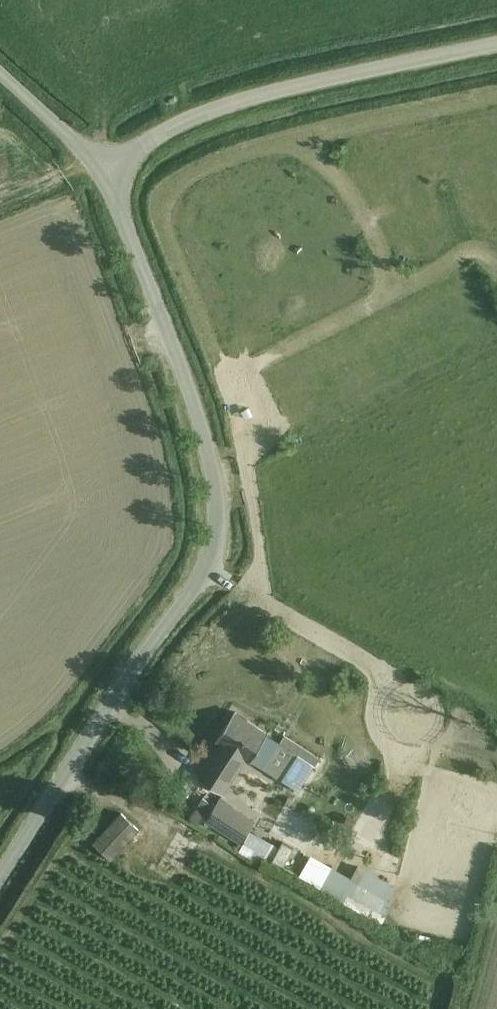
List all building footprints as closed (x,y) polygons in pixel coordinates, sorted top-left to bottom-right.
[(219,744),(197,779),(223,795),(245,760),(249,763),(251,760),(280,778),(296,752),(281,742),(234,712),(215,741),(219,744)] [(220,797),(205,820),(240,842),(236,848),(236,849),(257,860),(262,851),(259,850),(266,838),(250,829),(249,829),(255,819),(220,797)] [(121,812),(94,842),(111,858),(139,829),(121,812)] [(174,831),(153,859),(170,871),(191,843),(174,831)] [(359,881),(351,894),(383,913),(391,899),(359,881)] [(421,932),(419,940),(429,942),(431,935),(421,932)]
